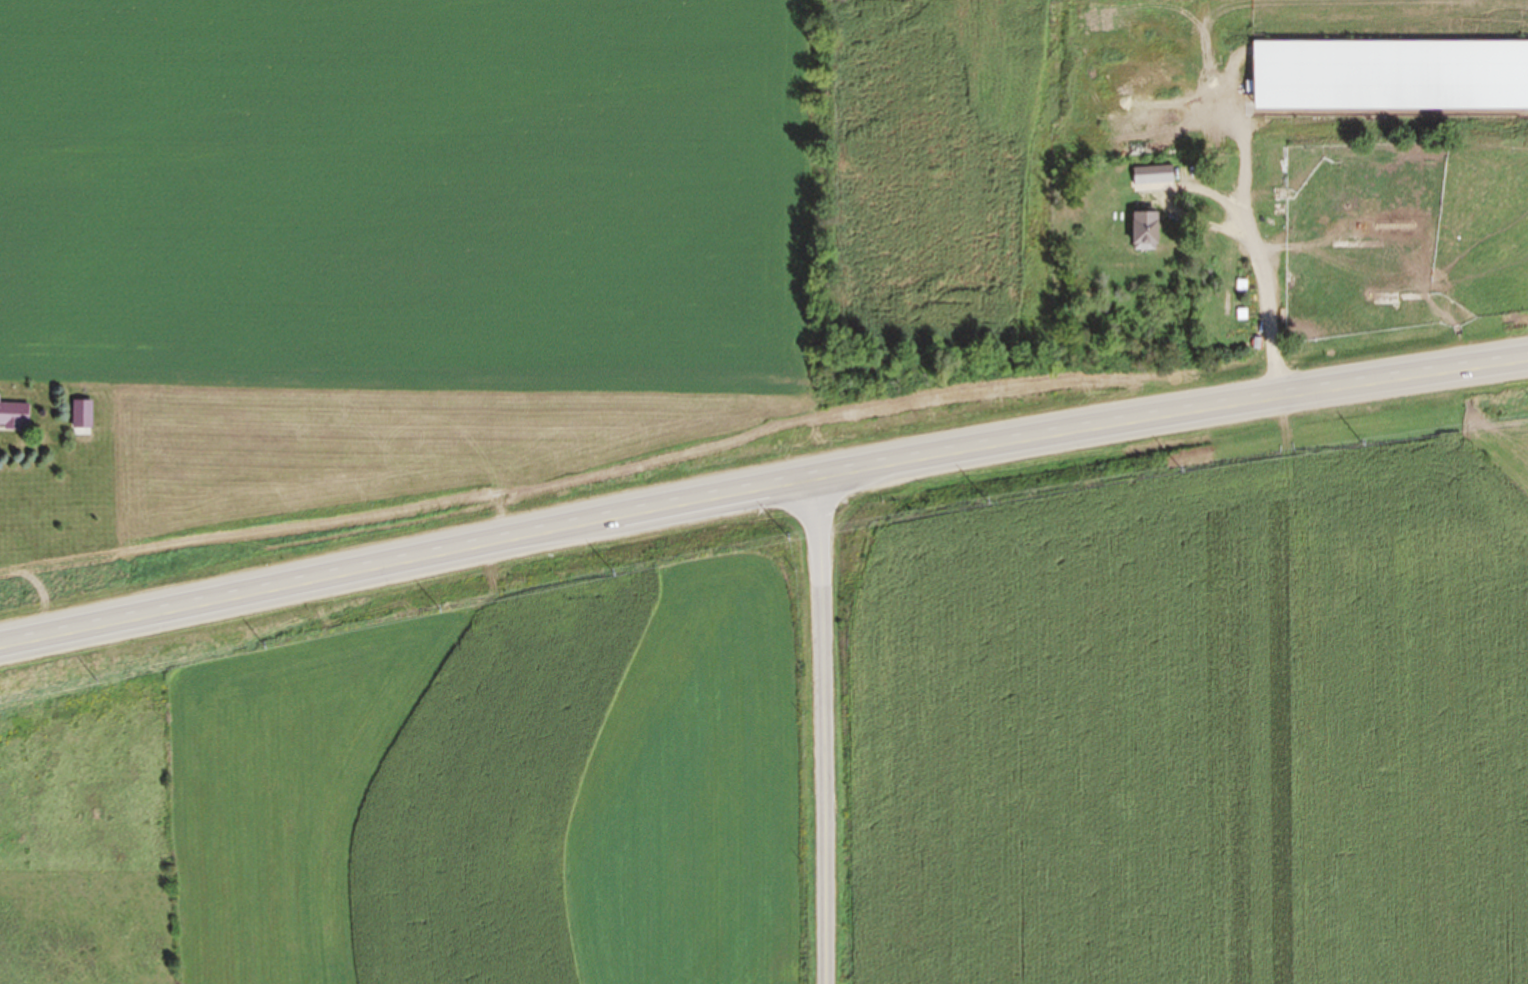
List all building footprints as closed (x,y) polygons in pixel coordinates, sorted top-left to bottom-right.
[(1135,251),(1163,251),(1163,214),(1135,214),(1135,251)] [(30,427),(31,403),(0,402),(0,427),(30,427)]
